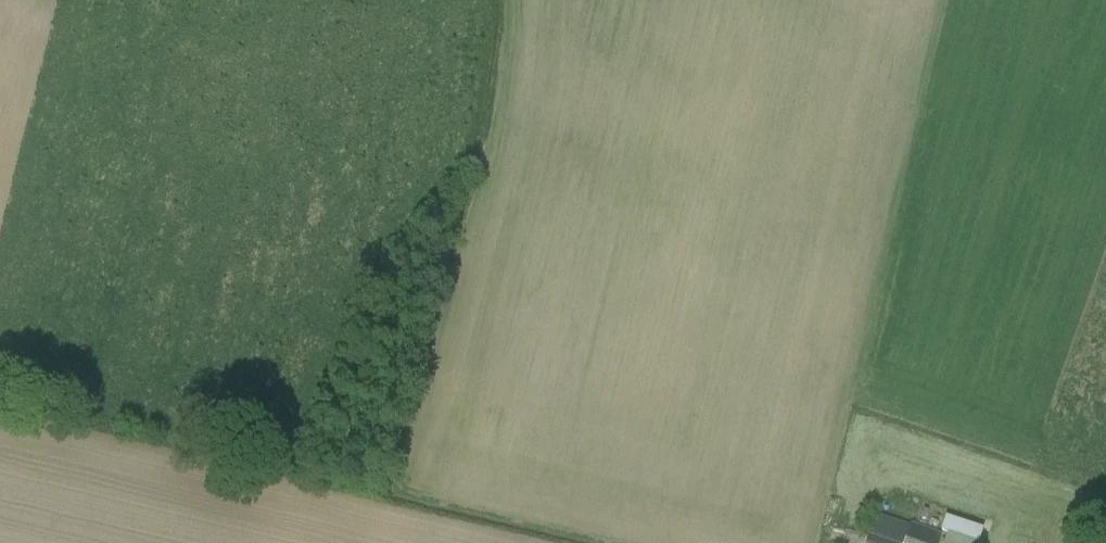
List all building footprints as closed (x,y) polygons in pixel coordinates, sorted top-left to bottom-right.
[(909,525),(874,515),(865,542),(904,542),(909,525)]
